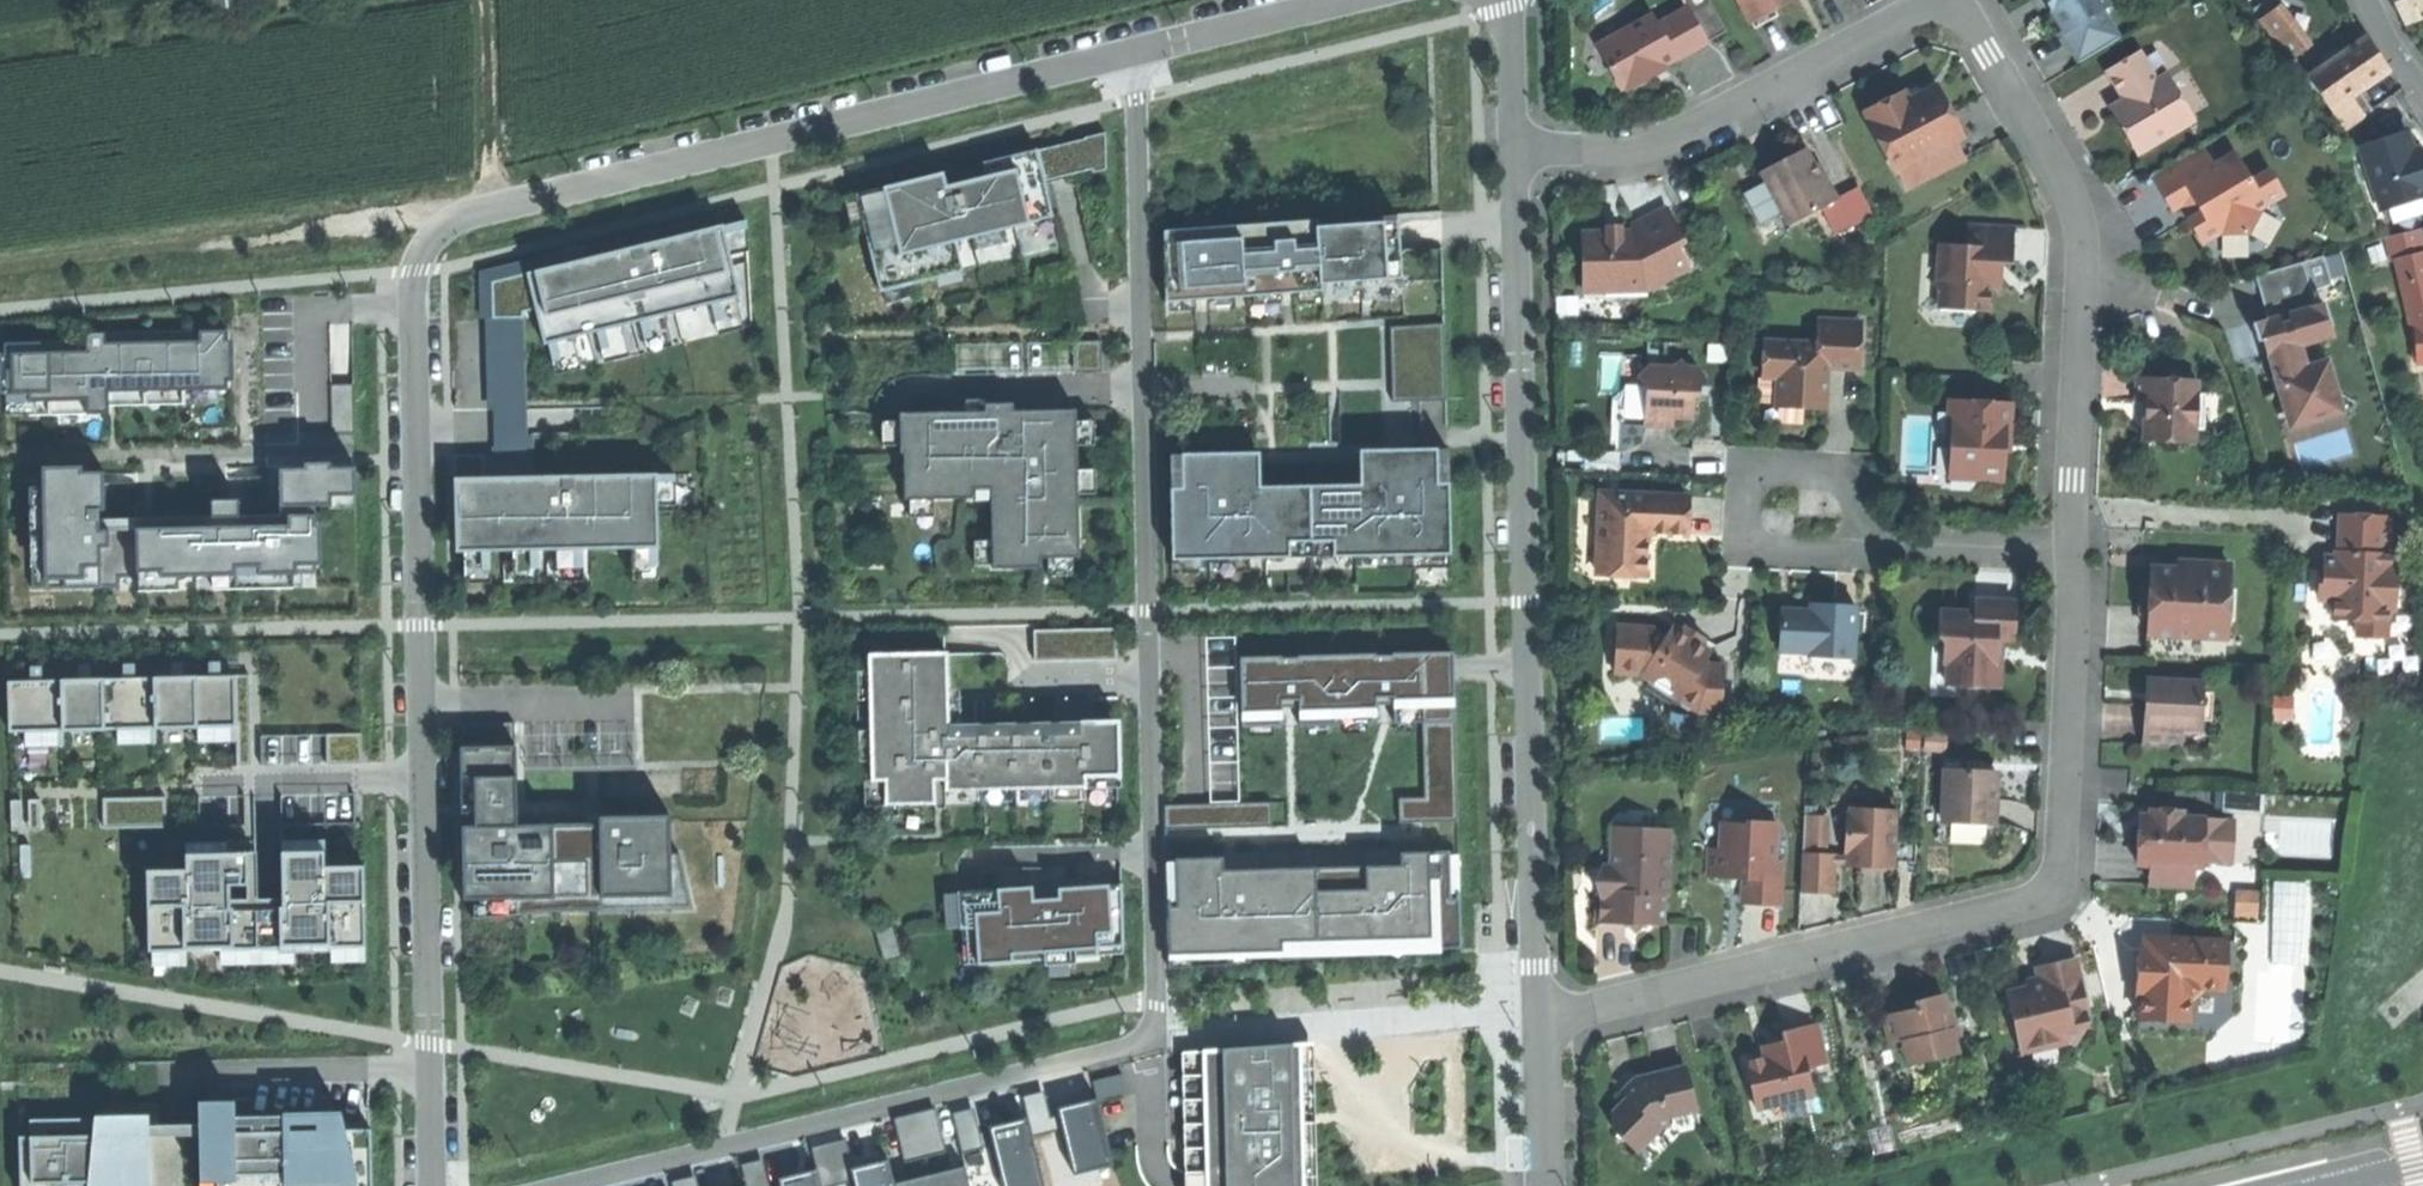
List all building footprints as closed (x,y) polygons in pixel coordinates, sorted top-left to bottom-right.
[(1726,48),(1746,36),(1726,0),(1709,0),(1701,4),(1706,12),(1726,48)] [(1770,28),(1793,16),(1816,3),(1814,0),(1755,0),(1770,28)] [(2080,62),(2119,39),(2102,10),(2108,6),(2105,0),(2050,0),(2055,9),(2053,10),(2059,21),(2065,31),(2062,32),(2080,62)] [(2407,25),(2422,19),(2422,0),(2395,0),(2407,25)] [(2267,17),(2298,58),(2310,49),(2279,8),(2267,17)] [(1687,70),(1726,48),(1706,12),(1676,29),(1670,19),(1615,51),(1638,92),(1648,91),(1687,70)] [(2311,78),(2334,110),(2362,90),(2390,70),(2380,55),(2368,38),(2311,78)] [(2123,128),(2138,154),(2194,121),(2167,75),(2157,81),(2140,52),(2107,71),(2124,99),(2121,101),(2117,118),(2123,128)] [(2369,87),(2374,100),(2406,86),(2400,73),(2369,87)] [(2376,110),(2362,90),(2334,110),(2348,130),(2376,110)] [(1883,118),(1914,175),(1919,172),(1971,144),(1974,142),(1948,93),(1921,108),(1917,100),(1900,109),(1883,118)] [(1086,139),(1037,151),(1045,181),(1093,169),(1093,170),(1106,169),(1106,133),(1085,138),(1086,139)] [(2364,150),(2384,211),(2422,199),(2422,170),(2421,170),(2416,154),(2410,135),(2364,150)] [(1980,162),(1971,144),(1919,172),(1929,190),(1980,162)] [(1045,181),(1037,151),(1037,149),(982,163),(986,176),(968,181),(946,186),(943,172),(857,193),(881,292),(935,279),(930,258),(959,251),(956,242),(1039,221),(1032,195),(1047,191),(1045,181)] [(1761,172),(1789,224),(1836,199),(1818,165),(1809,169),(1806,163),(1809,156),(1805,149),(1780,162),(1761,172)] [(2219,155),(2171,182),(2181,199),(2191,218),(2208,208),(2215,221),(2205,226),(2220,252),(2241,240),(2269,242),(2278,216),(2302,202),(2287,176),(2270,186),(2254,158),(2229,173),(2219,155)] [(1748,189),(1765,219),(1781,210),(1765,180),(1748,189)] [(1859,188),(1837,200),(1851,226),(1873,214),(1859,188)] [(1653,227),(1656,234),(1636,234),(1621,234),(1599,234),(1600,281),(1657,280),(1663,294),(1705,274),(1695,252),(1703,248),(1686,211),(1653,227)] [(756,323),(752,217),(599,251),(597,241),(578,245),(484,268),(485,315),(490,314),(492,406),(497,406),(498,451),(489,452),(489,470),(517,469),(540,469),(539,431),(533,431),(529,308),(543,304),(560,370),(756,323)] [(1318,221),(1163,231),(1167,301),(1207,298),(1323,291),(1322,284),(1319,227),(1318,221)] [(1398,221),(1319,227),(1322,284),(1350,282),(1402,278),(1398,221)] [(1956,294),(1954,315),(2006,316),(2006,294),(2021,282),(2012,276),(2013,267),(2032,268),(2032,249),(2032,232),(1987,231),(1987,248),(1958,248),(1957,276),(1948,285),(1956,294)] [(2388,239),(2393,261),(2399,259),(2417,326),(2422,326),(2422,246),(2419,232),(2388,239)] [(2320,270),(2271,284),(2277,303),(2284,326),(2292,324),(2296,336),(2280,341),(2303,419),(2316,416),(2319,425),(2346,417),(2343,405),(2358,401),(2347,366),(2323,374),(2317,354),(2348,344),(2339,311),(2333,312),(2320,270)] [(0,338),(0,366),(1,399),(7,399),(8,413),(110,411),(110,406),(117,406),(219,404),(219,390),(231,389),(230,324),(83,327),(84,337),(0,338)] [(1442,325),(1391,327),(1393,399),(1444,397),(1442,325)] [(1834,349),(1777,348),(1776,383),(1791,384),(1791,401),(1819,401),(1819,413),(1843,414),(1844,375),(1875,375),(1876,334),(1834,333),(1834,349)] [(1101,341),(1075,342),(1075,372),(1102,372),(1101,341)] [(1645,424),(1672,425),(1673,416),(1692,417),(1693,394),(1694,369),(1687,369),(1681,362),(1675,368),(1648,367),(1638,376),(1647,386),(1645,424)] [(354,384),(333,385),(335,427),(356,426),(354,384)] [(2212,388),(2155,386),(2154,406),(2162,406),(2162,421),(2161,448),(2210,450),(2211,437),(2212,402),(2212,388)] [(1806,413),(1819,413),(1819,401),(1791,401),(1791,413),(1806,413)] [(2236,403),(2212,402),(2211,437),(2235,438),(2236,403)] [(2028,409),(1967,408),(1966,454),(1978,454),(1978,475),(1997,476),(1997,483),(2022,483),(2022,461),(2027,462),(2027,440),(2028,409)] [(1012,411),(900,413),(901,453),(904,453),(905,499),(973,497),(972,488),(991,488),(993,568),(1041,567),(1041,558),(1079,557),(1075,410),(1036,411),(1037,423),(1024,423),(1013,424),(1012,411)] [(1251,453),(1181,455),(1182,488),(1170,488),(1171,560),(1450,554),(1448,483),(1406,484),(1405,470),(1384,470),(1359,471),(1360,485),(1265,487),(1252,487),(1251,453)] [(1605,454),(1605,473),(1633,474),(1633,454),(1605,454)] [(1965,482),(1997,483),(1997,476),(1978,475),(1978,454),(1966,454),(1965,482)] [(74,456),(36,458),(37,470),(20,470),(22,561),(38,560),(39,591),(177,587),(176,570),(214,569),(214,583),(289,581),(288,558),(312,558),(311,513),(231,515),(231,498),(221,499),(211,499),(211,516),(98,519),(96,466),(74,467),(74,456)] [(305,469),(280,470),(282,506),(328,504),(328,494),(351,493),(349,468),(328,469),(327,461),(305,462),(305,469)] [(489,470),(449,472),(452,550),(464,550),(465,583),(487,582),(486,544),(513,543),(514,580),(541,579),(539,544),(556,544),(557,578),(587,577),(586,549),(624,548),(626,576),(665,575),(661,464),(540,469),(517,469),(489,470)] [(1601,493),(1597,573),(1645,575),(1647,533),(1686,534),(1687,514),(1688,498),(1601,493)] [(2335,576),(2334,605),(2350,606),(2349,626),(2374,627),(2373,646),(2402,647),(2404,616),(2413,616),(2415,577),(2409,576),(2410,561),(2401,561),(2403,524),(2357,522),(2356,554),(2354,577),(2335,576)] [(2163,643),(2243,646),(2246,572),(2206,570),(2206,580),(2167,578),(2165,611),(2163,643)] [(2009,607),(1989,607),(1989,616),(1954,616),(1954,644),(1962,644),(1962,669),(1980,669),(1980,689),(2018,689),(2019,647),(2031,647),(2032,607),(2009,607)] [(1797,615),(1796,655),(1828,656),(1828,662),(1872,663),(1873,609),(1838,609),(1837,616),(1818,616),(1797,615)] [(1038,625),(1039,654),(1122,651),(1121,623),(1038,625)] [(1706,630),(1699,639),(1716,653),(1723,644),(1714,636),(1706,630)] [(1630,631),(1630,677),(1651,677),(1667,686),(1662,693),(1683,709),(1691,700),(1705,716),(1735,717),(1737,670),(1716,667),(1724,658),(1716,653),(1699,639),(1687,631),(1678,641),(1664,632),(1630,631)] [(2242,669),(2243,646),(2163,643),(2162,665),(2242,669)] [(1288,652),(1247,653),(1248,721),(1288,720),(1288,695),(1296,695),(1305,694),(1305,721),(1382,719),(1382,692),(1392,692),(1401,691),(1402,718),(1428,718),(1430,794),(1403,795),(1404,819),(1463,817),(1459,647),(1402,648),(1402,651),(1382,651),(1382,650),(1306,651),(1307,654),(1288,654),(1288,652)] [(947,652),(868,654),(870,762),(865,762),(866,805),(935,803),(935,780),(945,779),(948,779),(947,735),(946,721),(919,721),(919,693),(948,692),(948,686),(947,652)] [(1962,688),(1980,689),(1980,669),(1962,669),(1962,688)] [(226,672),(7,678),(8,726),(238,719),(237,672),(226,672)] [(2215,690),(2163,688),(2161,719),(2160,751),(2196,753),(2197,735),(2213,736),(2215,690)] [(2297,716),(2296,695),(2276,695),(2277,717),(2297,716)] [(463,805),(487,805),(487,802),(505,802),(506,804),(515,804),(514,723),(462,723),(463,805)] [(367,756),(366,729),(285,732),(286,759),(367,756)] [(963,734),(947,735),(948,779),(945,779),(945,790),(1120,786),(1119,731),(1095,731),(1063,732),(1029,733),(994,734),(963,734)] [(2010,778),(1958,776),(1957,826),(2009,828),(2009,805),(2010,778)] [(169,794),(108,795),(108,823),(170,822),(169,794)] [(2276,800),(2276,819),(2295,819),(2295,800),(2276,800)] [(2311,800),(2295,800),(2295,819),(2311,819),(2311,800)] [(1268,805),(1167,806),(1167,823),(1268,823),(1268,805)] [(1909,816),(1868,814),(1867,822),(1859,821),(1857,857),(1865,857),(1864,874),(1884,875),(1906,876),(1909,816)] [(516,825),(516,816),(487,817),(487,825),(462,826),(463,860),(464,900),(672,896),(670,815),(611,816),(599,816),(599,823),(527,824),(516,825)] [(2152,847),(2151,870),(2164,871),(2206,873),(2216,873),(2218,827),(2200,826),(2200,817),(2164,815),(2164,824),(2154,823),(2152,847)] [(1761,829),(1738,828),(1738,854),(1724,853),(1724,881),(1760,881),(1759,909),(1776,909),(1794,909),(1794,865),(1789,865),(1789,824),(1761,824),(1761,829)] [(1816,826),(1815,857),(1838,858),(1839,826),(1816,826)] [(2008,846),(2009,828),(1957,826),(1956,845),(2008,846)] [(1626,832),(1625,849),(1651,850),(1652,833),(1626,832)] [(1683,835),(1652,833),(1651,850),(1625,849),(1624,876),(1613,875),(1603,885),(1611,892),(1609,926),(1625,927),(1639,927),(1649,939),(1657,929),(1678,930),(1683,835)] [(182,866),(146,867),(148,948),(365,943),(363,860),(322,861),(321,843),(279,844),(280,896),(256,897),(256,870),(249,870),(242,870),(242,849),(182,850),(182,866)] [(1217,856),(1175,858),(1177,902),(1167,902),(1169,952),(1286,947),(1286,936),(1429,931),(1426,849),(1404,850),(1404,864),(1385,864),(1248,870),(1218,871),(1217,856)] [(1838,858),(1815,857),(1815,897),(1850,897),(1851,858),(1838,858)] [(2205,893),(2206,873),(2164,871),(2162,891),(2205,893)] [(2307,958),(2311,877),(2278,875),(2275,957),(2307,958)] [(961,930),(963,965),(1046,960),(1046,970),(1075,968),(1074,958),(1106,956),(1106,945),(1125,944),(1122,885),(1080,888),(1059,889),(1060,898),(1034,900),(1033,883),(946,889),(949,930),(961,930)] [(2273,896),(2251,896),(2251,920),(2273,920),(2273,896)] [(890,925),(876,929),(885,959),(899,954),(890,925)] [(2240,944),(2170,942),(2159,950),(2150,957),(2148,1001),(2157,1001),(2156,1028),(2201,1029),(2202,995),(2239,996),(2240,944)] [(2052,989),(2022,995),(2028,1025),(2034,1024),(2038,1045),(2068,1039),(2084,1047),(2105,1025),(2093,964),(2073,968),(2048,973),(2052,989)] [(1916,1013),(1896,1017),(1901,1046),(1918,1043),(1922,1067),(1969,1058),(1958,999),(1931,1004),(1932,1010),(1916,1013)] [(1776,1060),(1756,1064),(1765,1109),(1822,1097),(1817,1070),(1838,1066),(1829,1024),(1793,1031),(1795,1043),(1784,1045),(1774,1047),(1776,1060)] [(2035,1057),(2084,1047),(2068,1039),(2038,1045),(2034,1024),(2028,1025),(2035,1057)] [(1182,1052),(1182,1053),(1202,1053),(1207,1185),(1310,1185),(1308,1136),(1319,1135),(1318,1125),(1307,1125),(1304,1055),(1206,1059),(1206,1051),(1182,1052)] [(1626,1129),(1648,1152),(1691,1112),(1709,1108),(1700,1068),(1676,1073),(1659,1077),(1640,1095),(1626,1108),(1626,1129)] [(1633,1089),(1640,1095),(1659,1077),(1646,1076),(1633,1089)] [(1049,1090),(1029,1094),(1038,1134),(1058,1129),(1049,1090)] [(1120,1160),(1104,1095),(1082,1101),(1065,1105),(1081,1169),(1120,1160)] [(234,1100),(199,1101),(200,1124),(201,1124),(201,1121),(223,1121),(223,1117),(235,1116),(234,1100)] [(988,1144),(979,1104),(957,1109),(967,1149),(988,1144)] [(951,1148),(941,1105),(900,1115),(911,1158),(951,1148)] [(1713,1128),(1709,1108),(1691,1112),(1648,1152),(1662,1164),(1695,1131),(1713,1128)] [(1033,1114),(1007,1120),(997,1122),(1012,1185),(1048,1185),(1050,1185),(1038,1134),(1033,1114)] [(199,1132),(201,1180),(218,1180),(218,1185),(372,1185),(371,1128),(288,1130),(199,1132)] [(19,1136),(20,1185),(149,1185),(148,1133),(19,1136)] [(849,1184),(838,1143),(816,1148),(826,1185),(841,1185),(849,1184)] [(765,1157),(742,1162),(748,1185),(772,1185),(765,1157)] [(895,1158),(878,1163),(860,1167),(864,1185),(902,1185),(900,1179),(895,1158)] [(972,1163),(951,1168),(911,1177),(900,1179),(902,1185),(978,1185),(972,1163)] [(818,1173),(799,1178),(781,1183),(782,1185),(821,1185),(818,1173)] [(695,1177),(673,1183),(674,1185),(698,1185),(695,1177)]
